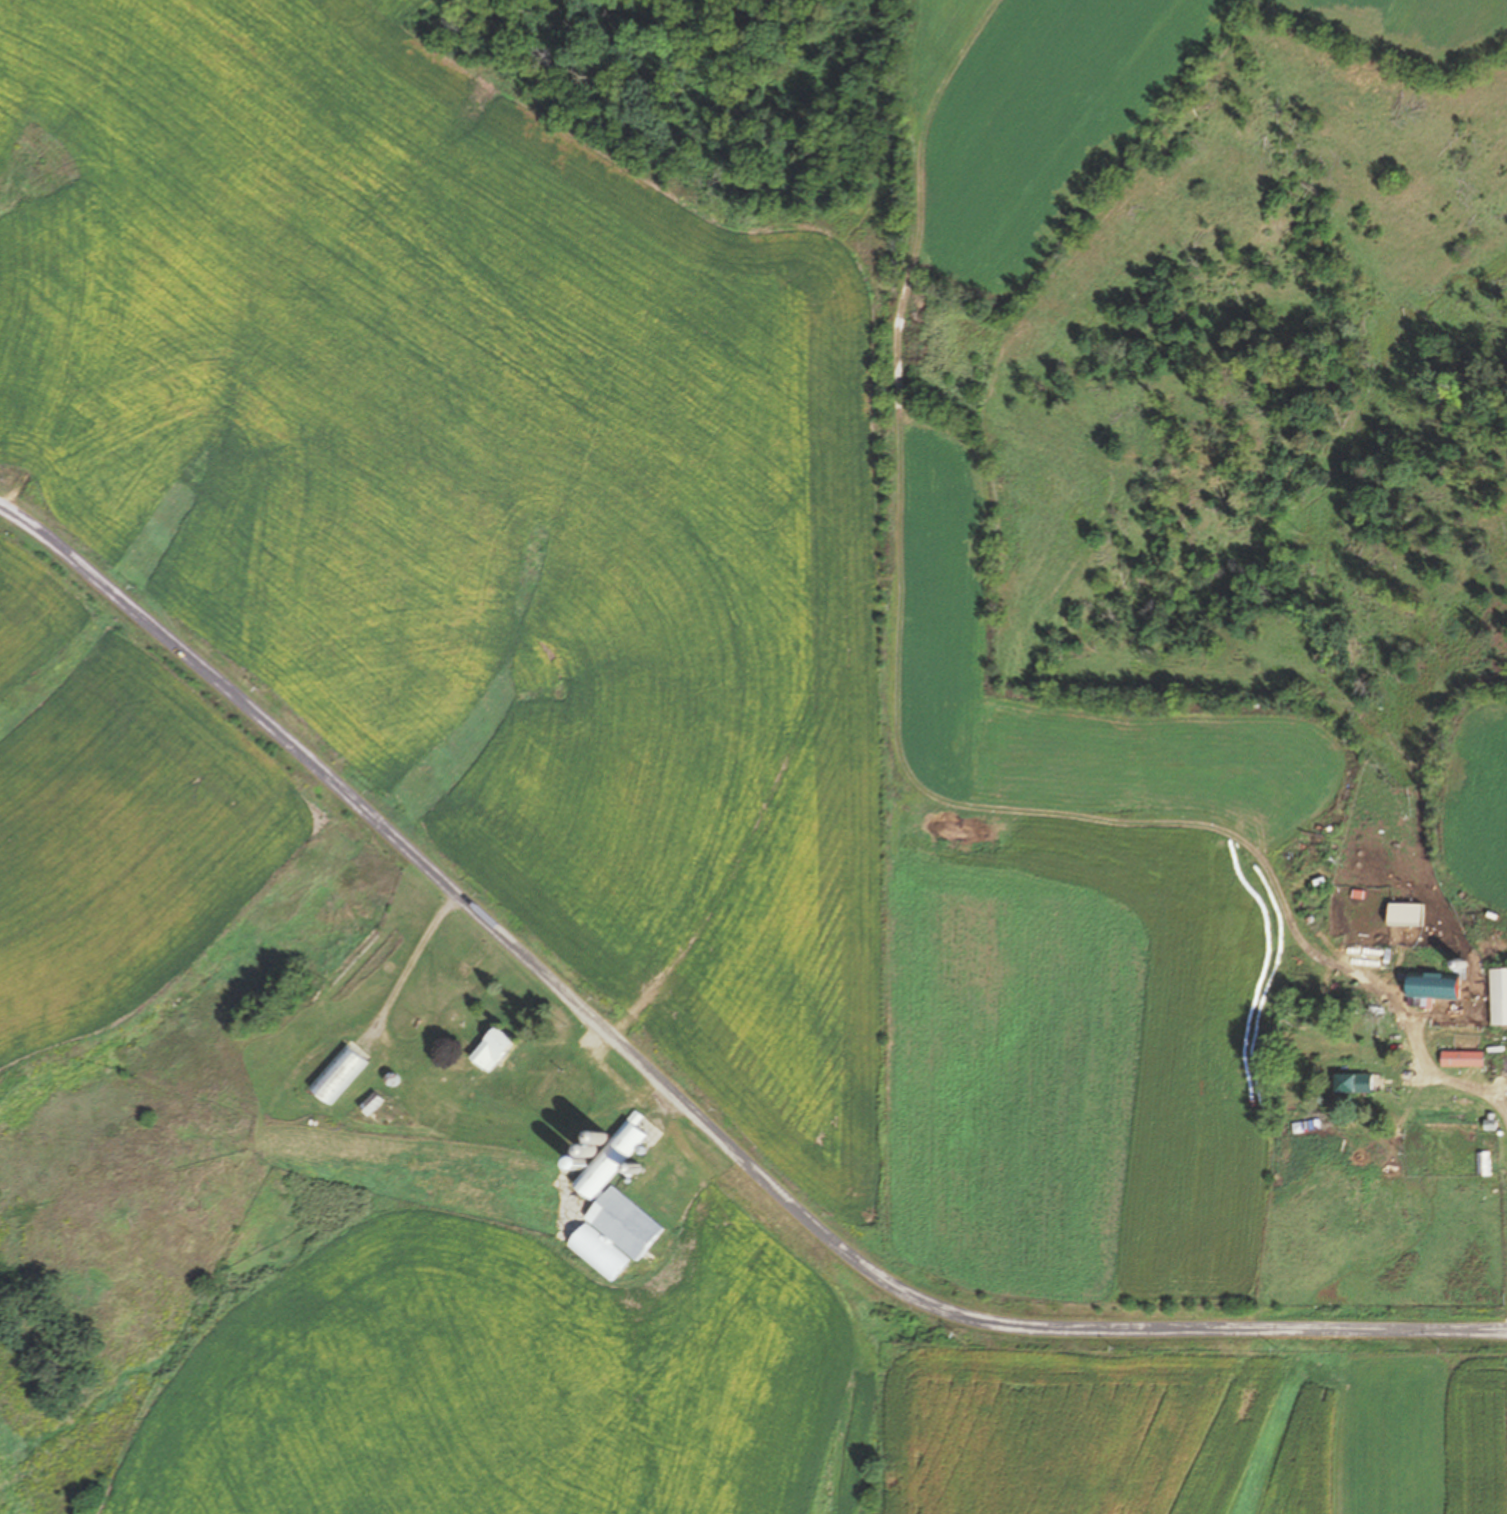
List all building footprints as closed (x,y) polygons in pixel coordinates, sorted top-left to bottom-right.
[(1421,904),(1388,904),(1388,927),(1421,927),(1421,904)] [(1490,969),(1490,1026),(1506,1026),(1506,969),(1490,969)] [(1460,1000),(1461,978),(1405,977),(1404,999),(1460,1000)] [(494,1044),(486,1039),(472,1060),(491,1072),(508,1046),(499,1040),(502,1035),(500,1034),(494,1044)] [(370,1064),(349,1045),(309,1090),(331,1109),(370,1064)] [(1441,1067),(1482,1067),(1482,1052),(1441,1052),(1441,1067)] [(1333,1093),(1372,1093),(1372,1075),(1333,1075),(1333,1093)] [(648,1136),(637,1128),(645,1118),(635,1111),(574,1188),(596,1205),(584,1220),(638,1262),(665,1228),(610,1184),(648,1136)] [(1477,1153),(1477,1177),(1493,1177),(1493,1153),(1477,1153)]
